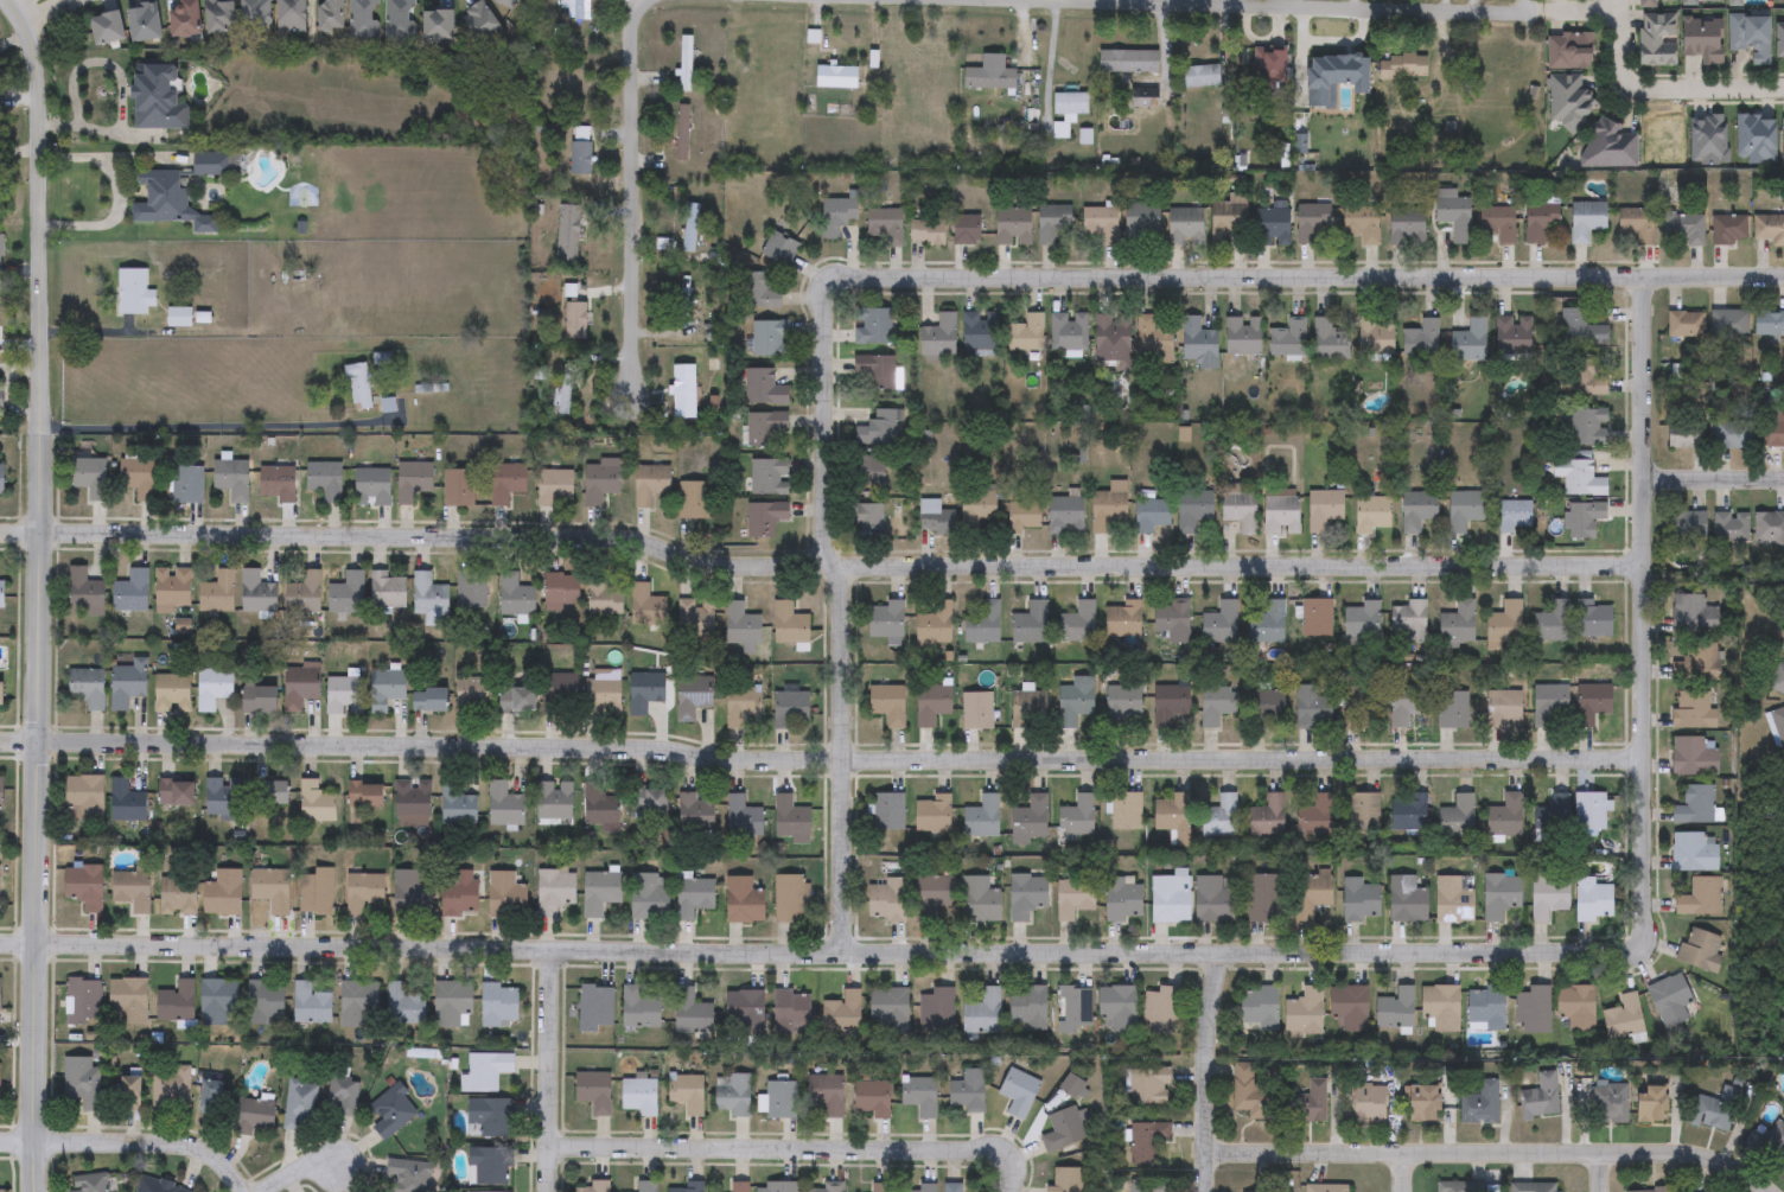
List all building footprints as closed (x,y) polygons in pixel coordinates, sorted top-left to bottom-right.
[(179,8),(179,0),(199,0),(200,36),(171,37),(170,8),(179,8)] [(206,33),(204,0),(221,0),(221,1),(234,1),(236,31),(206,33)] [(241,26),(241,0),(271,0),(272,25),(241,26)] [(278,32),(278,0),(306,0),(306,32),(278,32)] [(321,30),(321,0),(343,0),(343,30),(321,30)] [(350,40),(350,0),(378,0),(378,40),(350,40)] [(386,40),(386,0),(415,0),(415,40),(386,40)] [(460,14),(481,0),(484,0),(505,33),(483,47),(460,14)] [(511,9),(495,0),(517,0),(511,9)] [(572,19),(572,0),(584,0),(584,19),(572,19)] [(155,4),(161,39),(132,44),(126,8),(155,4)] [(422,39),(422,9),(454,9),(454,39),(422,39)] [(94,46),(88,18),(119,12),(125,40),(94,46)] [(1638,65),(1638,12),(1675,12),(1675,65),(1638,65)] [(1702,52),(1686,53),(1684,15),(1722,14),(1722,63),(1702,64),(1702,52)] [(1752,64),(1752,49),(1728,49),(1728,14),(1770,14),(1770,64),(1752,64)] [(1595,35),(1552,36),(1553,68),(1595,68),(1595,35)] [(690,91),(678,91),(678,37),(690,37),(690,91)] [(1287,84),(1254,84),(1254,49),(1287,49),(1287,84)] [(1158,51),(1158,72),(1098,72),(1098,51),(1158,51)] [(864,66),(864,77),(813,75),(814,55),(837,56),(837,65),(864,66)] [(135,129),(135,60),(179,60),(179,106),(189,106),(189,129),(135,129)] [(1381,79),(1381,65),(1429,65),(1429,79),(1381,79)] [(1219,87),(1184,87),(1184,66),(1219,66),(1219,87)] [(962,89),(962,69),(1015,69),(1015,89),(962,89)] [(1552,123),(1564,123),(1564,133),(1591,133),(1591,77),(1552,77),(1552,123)] [(1088,94),(1088,115),(1070,115),(1070,139),(1052,139),(1052,119),(1052,94),(1088,94)] [(1639,169),(1639,136),(1627,136),(1627,123),(1589,123),(1589,169),(1639,169)] [(571,174),(571,127),(591,127),(591,174),(571,174)] [(230,176),(195,176),(195,153),(230,153),(230,176)] [(181,171),(183,187),(189,187),(189,213),(217,213),(217,232),(193,232),(193,222),(132,222),(132,203),(149,203),(148,185),(139,185),(139,171),(181,171)] [(1455,190),(1455,197),(1471,197),(1471,243),(1452,243),(1452,223),(1435,223),(1435,190),(1455,190)] [(1244,231),(1211,231),(1211,202),(1228,202),(1228,195),(1244,195),(1244,231)] [(856,199),(856,223),(839,223),(839,238),(822,238),(822,199),(856,199)] [(1607,229),(1588,229),(1588,243),(1572,243),(1572,203),(1607,203),(1607,229)] [(1124,204),(1159,204),(1159,232),(1148,232),(1148,241),(1124,241),(1124,204)] [(1296,243),(1296,204),(1331,204),(1331,228),(1314,228),(1314,243),(1296,243)] [(1544,244),(1527,244),(1527,204),(1560,205),(1560,224),(1546,224),(1544,244)] [(559,205),(580,206),(576,263),(555,262),(559,205)] [(1038,206),(1071,206),(1071,229),(1055,229),(1055,246),(1038,246),(1038,206)] [(1377,206),(1377,246),(1361,246),(1361,234),(1343,234),(1343,206),(1377,206)] [(1515,206),(1515,243),(1498,243),(1498,234),(1479,234),(1479,206),(1515,206)] [(1030,246),(994,244),(995,208),(1030,209),(1030,246)] [(1082,208),(1116,208),(1116,243),(1082,243),(1082,208)] [(900,246),(883,246),(883,237),(866,237),(866,209),(900,209),(900,246)] [(1166,244),(1166,209),(1202,209),(1202,244),(1166,244)] [(1256,209),(1289,209),(1289,246),(1275,246),(1275,244),(1256,244),(1256,209)] [(1425,209),(1425,244),(1390,244),(1390,209),(1425,209)] [(1618,234),(1618,209),(1654,209),(1654,246),(1637,246),(1637,234),(1618,234)] [(1703,213),(1703,247),(1687,247),(1687,237),(1665,237),(1665,213),(1703,213)] [(979,246),(952,246),(952,215),(979,215),(979,246)] [(1745,216),(1745,244),(1712,244),(1712,216),(1745,216)] [(1758,216),(1783,216),(1783,246),(1758,246),(1758,216)] [(909,221),(944,221),(944,244),(909,244),(909,221)] [(690,253),(656,253),(656,240),(673,240),(673,223),(690,223),(690,253)] [(759,253),(771,229),(798,243),(786,267),(759,253)] [(119,314),(119,268),(148,268),(148,289),(157,289),(157,306),(148,306),(148,314),(119,314)] [(769,272),(769,289),(780,289),(780,307),(746,307),(746,272),(769,272)] [(678,314),(678,278),(688,278),(688,314),(678,314)] [(586,302),(586,340),(565,340),(565,302),(586,302)] [(168,326),(168,307),(191,307),(191,326),(168,326)] [(890,344),(853,344),(853,308),(890,308),(890,344)] [(1586,310),(1586,326),(1608,326),(1608,344),(1561,344),(1561,310),(1586,310)] [(1710,310),(1747,310),(1747,337),(1710,337),(1710,310)] [(954,356),(919,356),(919,326),(936,326),(936,312),(954,312),(954,356)] [(961,312),(981,312),(998,312),(998,351),(962,351),(961,312)] [(1006,351),(1006,324),(1025,324),(1025,312),(1041,312),(1041,351),(1006,351)] [(1703,312),(1703,337),(1668,337),(1668,312),(1703,312)] [(1756,312),(1783,312),(1783,333),(1756,333),(1756,312)] [(1085,313),(1085,351),(1050,351),(1050,313),(1085,313)] [(1094,361),(1094,314),(1129,314),(1129,361),(1094,361)] [(1153,314),(1153,325),(1172,325),(1172,361),(1135,361),(1135,314),(1153,314)] [(1181,315),(1198,315),(1198,330),(1217,330),(1216,369),(1198,369),(1198,359),(1181,358),(1181,315)] [(1260,317),(1260,353),(1224,353),(1224,317),(1260,317)] [(1268,356),(1268,329),(1287,329),(1287,317),(1304,317),(1304,356),(1268,356)] [(1332,317),(1332,336),(1349,336),(1349,358),(1313,358),(1313,317),(1332,317)] [(1394,353),(1358,353),(1358,317),(1375,317),(1375,324),(1394,324),(1394,353)] [(1451,332),(1468,332),(1468,317),(1485,317),(1485,361),(1451,361),(1451,332)] [(1531,317),(1531,352),(1496,352),(1496,317),(1531,317)] [(1402,330),(1420,329),(1420,318),(1438,318),(1438,355),(1402,355),(1402,330)] [(751,356),(751,320),(789,320),(789,356),(751,356)] [(896,356),(896,388),(854,388),(854,356),(896,356)] [(1608,396),(1573,396),(1573,359),(1595,359),(1595,377),(1608,377),(1608,396)] [(349,365),(370,364),(371,408),(351,409),(349,365)] [(559,414),(559,365),(571,365),(571,414),(559,414)] [(694,365),(695,417),(673,417),(673,365),(694,365)] [(788,385),(788,404),(748,404),(748,368),(772,368),(772,385),(788,385)] [(853,445),(853,427),(871,427),(871,409),(900,409),(900,445),(853,445)] [(1608,445),(1570,445),(1570,409),(1608,409),(1608,445)] [(788,413),(788,433),(769,433),(769,447),(746,447),(746,413),(788,413)] [(1767,416),(1783,416),(1783,447),(1767,447),(1767,416)] [(1670,448),(1670,422),(1706,422),(1706,448),(1670,448)] [(1752,448),(1714,448),(1714,422),(1752,422),(1752,448)] [(106,458),(104,502),(88,501),(88,486),(71,486),(72,458),(106,458)] [(885,458),(885,485),(856,485),(856,458),(885,458)] [(120,459),(153,459),(153,501),(134,501),(134,486),(120,486),(120,459)] [(603,493),(603,508),(584,508),(584,464),(597,464),(597,459),(619,459),(619,493),(603,493)] [(750,495),(750,459),(788,459),(788,495),(750,495)] [(1566,495),(1566,478),(1554,478),(1554,460),(1593,460),(1593,478),(1608,478),(1608,495),(1566,495)] [(230,489),(212,489),(212,461),(247,461),(247,503),(230,503),(230,489)] [(306,489),(306,461),(340,461),(340,503),(324,503),(324,489),(306,489)] [(397,504),(397,463),(432,463),(432,493),(420,493),(420,504),(397,504)] [(527,464),(527,492),(508,492),(508,506),(491,506),(491,464),(527,464)] [(202,466),(202,503),(173,503),(173,466),(202,466)] [(260,466),(294,466),(294,503),(260,503),(260,466)] [(633,466),(669,466),(669,493),(651,493),(651,508),(633,508),(633,466)] [(389,468),(389,503),(355,503),(355,468),(389,468)] [(472,506),(444,506),(444,470),(472,470),(472,506)] [(572,470),(572,502),(537,502),(537,470),(572,470)] [(708,482),(707,518),(676,518),(677,482),(708,482)] [(1256,492),(1256,536),(1237,536),(1237,521),(1222,521),(1222,485),(1237,485),(1237,492),(1256,492)] [(1326,519),(1326,534),(1308,534),(1308,490),(1344,490),(1344,519),(1326,519)] [(961,535),(962,491),(995,491),(995,521),(979,521),(979,535),(961,535)] [(1127,521),(1110,521),(1110,534),(1091,534),(1091,492),(1127,492),(1127,521)] [(1196,534),(1178,534),(1178,492),(1213,492),(1213,519),(1196,519),(1196,534)] [(1402,492),(1438,492),(1438,519),(1420,519),(1420,534),(1402,534),(1402,492)] [(1484,492),(1484,521),(1465,521),(1465,534),(1448,534),(1448,492),(1484,492)] [(1299,534),(1263,534),(1263,495),(1299,495),(1299,534)] [(1049,534),(1049,497),(1083,497),(1083,534),(1049,534)] [(1390,498),(1390,528),(1371,528),(1371,535),(1355,535),(1355,498),(1390,498)] [(954,534),(919,534),(919,499),(939,499),(939,510),(954,510),(954,534)] [(1170,499),(1170,534),(1135,534),(1135,499),(1170,499)] [(1499,502),(1533,502),(1533,531),(1499,531),(1499,502)] [(789,504),(789,522),(773,522),(772,540),(746,538),(746,503),(789,504)] [(1021,534),(1008,534),(1008,503),(1040,503),(1040,528),(1021,528),(1021,534)] [(1595,519),(1595,538),(1569,538),(1569,503),(1606,504),(1606,519),(1595,519)] [(881,504),(881,531),(850,531),(850,504),(881,504)] [(1706,540),(1670,540),(1670,512),(1706,512),(1706,540)] [(1713,542),(1713,512),(1748,512),(1748,542),(1713,542)] [(1756,512),(1783,512),(1783,540),(1756,540),(1756,512)] [(103,613),(69,613),(69,566),(85,566),(85,581),(103,581),(103,613)] [(112,581),(127,581),(127,567),(147,567),(147,610),(112,610),(112,581)] [(190,567),(190,606),(173,606),(173,613),(154,613),(154,567),(190,567)] [(215,582),(215,568),(232,568),(231,611),(198,611),(198,582),(215,582)] [(276,611),(241,611),(241,568),(259,568),(259,584),(276,584),(276,611)] [(319,612),(283,612),(283,584),(300,584),(300,569),(319,569),(319,612)] [(362,613),(329,613),(329,569),(362,569),(362,613)] [(388,569),(388,576),(404,576),(404,606),(369,606),(369,569),(388,569)] [(453,569),(485,569),(485,606),(453,606),(453,569)] [(447,613),(413,613),(413,570),(429,570),(429,585),(447,585),(447,613)] [(534,614),(498,613),(499,570),(516,570),(516,586),(534,586),(534,614)] [(586,613),(586,572),(605,572),(605,591),(622,591),(622,613),(586,613)] [(648,582),(648,597),(665,597),(665,625),(630,625),(630,582),(648,582)] [(1672,594),(1706,594),(1706,606),(1716,606),(1716,632),(1672,632),(1672,594)] [(1153,606),(1168,606),(1168,598),(1189,598),(1189,643),(1167,643),(1167,630),(1153,630),(1153,606)] [(713,599),(713,637),(677,637),(677,599),(713,599)] [(808,643),(773,643),(773,599),(791,599),(791,613),(808,613),(808,643)] [(901,636),(868,636),(868,606),(886,606),(886,599),(901,599),(901,636)] [(915,643),(915,611),(931,611),(931,599),(950,599),(950,643),(915,643)] [(963,643),(963,613),(980,613),(980,599),(999,599),(999,643),(963,643)] [(1045,599),(1045,643),(1011,643),(1011,613),(1027,613),(1027,599),(1045,599)] [(1094,599),(1094,640),(1058,640),(1058,613),(1076,613),(1076,599),(1094,599)] [(1139,599),(1139,636),(1104,636),(1104,606),(1122,606),(1122,599),(1139,599)] [(1202,642),(1202,613),(1218,613),(1218,599),(1235,599),(1235,642),(1202,642)] [(1282,599),(1282,642),(1248,642),(1248,613),(1263,613),(1263,599),(1282,599)] [(1301,637),(1301,599),(1332,599),(1332,638),(1301,637)] [(1425,643),(1406,643),(1406,630),(1390,630),(1390,606),(1407,606),(1407,599),(1425,599),(1425,643)] [(1439,613),(1455,613),(1455,599),(1472,599),(1472,643),(1439,643),(1439,613)] [(1486,613),(1501,613),(1501,599),(1521,599),(1521,643),(1486,643),(1486,613)] [(1550,613),(1550,599),(1568,599),(1568,640),(1533,640),(1533,613),(1550,613)] [(1575,599),(1593,599),(1593,604),(1611,604),(1611,636),(1575,636),(1575,599)] [(741,600),(741,614),(760,614),(760,646),(743,648),(743,643),(726,643),(725,600),(741,600)] [(1361,606),(1361,600),(1377,600),(1377,637),(1344,637),(1344,606),(1361,606)] [(1716,643),(1716,680),(1672,680),(1672,643),(1716,643)] [(1770,687),(1783,656),(1783,694),(1770,687)] [(145,696),(126,696),(126,710),(110,710),(110,667),(132,667),(132,657),(146,657),(145,696)] [(319,699),(300,699),(300,710),(283,710),(283,664),(319,664),(319,699)] [(102,669),(102,712),(84,712),(84,696),(68,696),(68,669),(102,669)] [(231,697),(215,697),(215,712),(197,712),(197,669),(231,669),(231,697)] [(404,670),(404,699),(387,699),(387,714),(369,714),(369,670),(404,670)] [(629,716),(629,673),(664,673),(664,701),(648,701),(648,716),(629,716)] [(541,715),(541,674),(573,674),(573,703),(562,703),(562,715),(541,715)] [(189,712),(154,712),(154,675),(189,675),(189,712)] [(362,677),(361,714),(326,714),(326,677),(362,677)] [(490,677),(490,713),(455,713),(455,677),(490,677)] [(677,677),(712,677),(712,707),(694,707),(694,721),(677,721),(677,677)] [(619,678),(619,712),(586,712),(586,678),(619,678)] [(1075,728),(1058,728),(1058,680),(1092,680),(1092,714),(1075,714),(1075,728)] [(276,710),(242,710),(242,683),(276,683),(276,710)] [(1187,715),(1170,715),(1170,728),(1152,728),(1153,683),(1187,684),(1187,715)] [(903,684),(903,728),(886,728),(886,714),(868,714),(868,684),(903,684)] [(1318,684),(1318,694),(1330,694),(1330,728),(1295,728),(1295,684),(1318,684)] [(1407,727),(1390,727),(1390,684),(1425,684),(1425,714),(1407,714),(1407,727)] [(1534,684),(1568,684),(1568,716),(1555,716),(1555,727),(1534,727),(1534,684)] [(1612,713),(1593,713),(1593,727),(1579,727),(1579,684),(1612,684),(1612,713)] [(951,714),(935,714),(935,728),(916,728),(916,686),(951,686),(951,714)] [(1104,686),(1140,686),(1140,721),(1104,721),(1104,686)] [(726,687),(759,687),(759,714),(743,714),(743,728),(726,728),(726,687)] [(1200,727),(1200,687),(1234,687),(1234,714),(1218,714),(1218,727),(1200,727)] [(1343,728),(1343,687),(1375,687),(1375,716),(1366,716),(1366,728),(1343,728)] [(534,713),(498,713),(498,688),(534,688),(534,713)] [(447,712),(412,712),(412,689),(447,689),(447,712)] [(1282,727),(1257,727),(1257,689),(1282,689),(1282,727)] [(1485,726),(1485,690),(1519,690),(1519,726),(1485,726)] [(808,691),(808,728),(772,728),(772,691),(808,691)] [(1011,728),(1011,691),(1045,691),(1045,728),(1011,728)] [(1465,691),(1465,728),(1436,728),(1436,691),(1465,691)] [(1715,709),(1715,728),(1671,728),(1671,691),(1707,691),(1707,709),(1715,709)] [(990,693),(990,728),(961,728),(961,693),(990,693)] [(1767,710),(1783,708),(1783,744),(1773,746),(1767,710)] [(1670,738),(1702,738),(1702,748),(1716,748),(1716,775),(1670,775),(1670,738)] [(102,821),(64,821),(64,776),(102,776),(102,821)] [(109,821),(109,777),(127,777),(127,792),(145,792),(145,821),(109,821)] [(240,777),(240,818),(204,818),(204,777),(240,777)] [(159,807),(159,779),(193,779),(193,807),(159,807)] [(299,821),(299,779),(318,779),(318,793),(334,793),(334,821),(299,821)] [(394,779),(410,779),(410,782),(429,782),(429,824),(394,824),(394,779)] [(251,780),(287,780),(287,805),(251,805),(251,780)] [(488,824),(488,780),(505,780),(505,795),(523,795),(523,824),(488,824)] [(382,782),(382,809),(348,809),(348,782),(382,782)] [(440,824),(440,782),(459,782),(459,795),(476,795),(476,824),(440,824)] [(571,782),(571,818),(535,818),(535,782),(571,782)] [(582,824),(582,782),(601,782),(601,797),(618,797),(618,824),(582,824)] [(631,785),(667,785),(667,814),(631,814),(631,785)] [(1670,822),(1670,805),(1682,805),(1682,785),(1712,785),(1712,822),(1670,822)] [(714,829),(677,829),(677,792),(714,792),(714,829)] [(1140,792),(1140,829),(1110,829),(1110,792),(1140,792)] [(1175,829),(1153,829),(1153,798),(1171,798),(1171,792),(1187,792),(1186,846),(1175,844),(1175,829)] [(1234,792),(1234,836),(1202,836),(1202,807),(1217,807),(1217,792),(1234,792)] [(1282,792),(1282,835),(1247,835),(1247,807),(1263,807),(1263,792),(1282,792)] [(1295,834),(1295,807),(1312,807),(1312,792),(1330,792),(1330,834),(1295,834)] [(1347,792),(1377,792),(1377,831),(1347,831),(1347,792)] [(1438,808),(1453,808),(1453,792),(1472,792),(1472,835),(1438,835),(1438,808)] [(1521,792),(1521,835),(1486,835),(1486,805),(1501,805),(1501,792),(1521,792)] [(1533,808),(1550,807),(1550,792),(1568,792),(1568,833),(1533,833),(1533,808)] [(1604,792),(1604,829),(1573,829),(1573,792),(1604,792)] [(762,836),(726,836),(726,793),(743,793),(743,807),(762,807),(762,836)] [(809,808),(809,842),(773,842),(773,793),(791,793),(791,808),(809,808)] [(903,793),(903,830),(872,830),(872,793),(903,793)] [(950,793),(950,831),(915,831),(915,801),(934,801),(934,793),(950,793)] [(996,836),(963,836),(963,808),(980,808),(980,793),(996,793),(996,836)] [(1028,808),(1028,793),(1045,793),(1045,841),(1011,841),(1011,808),(1028,808)] [(1058,808),(1076,808),(1076,793),(1092,793),(1092,834),(1058,834),(1058,808)] [(1390,829),(1390,793),(1425,793),(1425,829),(1390,829)] [(1670,833),(1703,833),(1703,843),(1716,843),(1716,871),(1670,871),(1670,833)] [(102,866),(101,913),(79,912),(79,898),(64,898),(64,866),(102,866)] [(241,868),(241,914),(211,914),(211,868),(241,868)] [(332,868),(332,912),(299,912),(299,873),(313,873),(313,868),(332,868)] [(1152,922),(1152,875),(1174,875),(1174,868),(1189,868),(1189,922),(1152,922)] [(288,914),(268,914),(268,899),(250,899),(250,869),(288,869),(288,914)] [(130,913),(130,903),(112,901),(112,871),(148,871),(148,914),(130,913)] [(394,871),(432,871),(432,914),(394,914),(394,871)] [(441,871),(477,871),(477,917),(441,917),(441,871)] [(489,917),(489,871),(514,871),(514,885),(527,885),(527,917),(489,917)] [(575,871),(574,904),(556,904),(556,918),(536,917),(537,871),(575,871)] [(345,916),(345,873),(384,873),(384,905),(362,905),(362,916),(345,916)] [(582,918),(582,873),(619,873),(619,903),(601,903),(601,918),(582,918)] [(668,885),(668,919),(631,919),(631,873),(657,873),(657,885),(668,885)] [(1332,905),(1313,905),(1313,922),(1296,922),(1295,873),(1332,873),(1332,905)] [(1046,874),(1047,909),(1028,909),(1028,922),(1011,923),(1009,875),(1046,874)] [(1278,874),(1278,922),(1248,922),(1248,874),(1278,874)] [(1484,874),(1521,874),(1521,907),(1504,907),(1504,922),(1484,922),(1484,874)] [(775,875),(808,875),(808,922),(775,922),(775,875)] [(952,907),(932,907),(932,922),(915,922),(915,875),(952,875),(952,907)] [(1000,890),(1000,922),(962,922),(962,875),(987,875),(987,890),(1000,890)] [(1196,922),(1196,875),(1223,875),(1223,887),(1232,887),(1232,922),(1196,922)] [(1415,875),(1415,888),(1427,888),(1427,922),(1390,922),(1390,875),(1415,875)] [(752,877),(752,890),(763,890),(763,922),(726,922),(726,877),(752,877)] [(1719,914),(1674,914),(1674,895),(1689,895),(1689,877),(1719,877),(1719,914)] [(160,914),(160,878),(196,878),(196,914),(160,914)] [(1381,884),(1381,922),(1344,922),(1344,878),(1364,878),(1364,884),(1381,884)] [(1435,878),(1472,878),(1472,922),(1435,922),(1435,878)] [(1594,878),(1594,884),(1612,884),(1612,922),(1575,922),(1575,878),(1594,878)] [(676,879),(715,879),(715,910),(694,910),(694,920),(676,920),(676,879)] [(904,880),(904,919),(868,919),(868,880),(904,880)] [(1057,922),(1057,880),(1095,880),(1095,909),(1073,910),(1073,922),(1057,922)] [(1107,919),(1107,880),(1141,880),(1141,919),(1107,919)] [(1547,910),(1547,922),(1531,922),(1531,880),(1568,880),(1568,910),(1547,910)] [(1672,961),(1680,941),(1684,942),(1689,928),(1722,937),(1710,973),(1672,961)] [(1687,1019),(1664,1030),(1645,987),(1678,973),(1690,1000),(1680,1005),(1687,1019)] [(100,979),(100,1025),(65,1025),(65,979),(100,979)] [(147,979),(147,1024),(110,1024),(110,979),(147,979)] [(192,979),(192,1020),(157,1020),(157,990),(176,990),(176,979),(192,979)] [(200,980),(238,980),(238,1020),(200,1020),(200,980)] [(247,1025),(247,981),(282,981),(282,1025),(247,1025)] [(293,1022),(293,981),(310,981),(310,993),(330,993),(330,1022),(293,1022)] [(340,981),(376,981),(376,1027),(340,1027),(340,981)] [(459,1027),(434,1027),(434,981),(472,981),(472,1014),(459,1014),(459,1027)] [(387,982),(403,982),(403,995),(423,995),(423,1024),(387,1024),(387,982)] [(480,1027),(480,983),(517,983),(517,1027),(480,1027)] [(612,986),(611,1031),(578,1031),(578,984),(612,986)] [(660,1027),(622,1027),(622,986),(638,986),(638,997),(660,997),(660,1027)] [(999,986),(999,1032),(962,1032),(962,1002),(981,1002),(981,986),(999,986)] [(1045,1028),(1009,1028),(1009,986),(1045,986),(1045,1028)] [(1090,986),(1090,1027),(1057,1027),(1057,986),(1090,986)] [(1135,986),(1135,1032),(1109,1032),(1109,1019),(1100,1019),(1100,986),(1135,986)] [(1177,987),(1175,1034),(1143,1032),(1145,986),(1177,987)] [(1285,1000),(1302,1000),(1302,986),(1321,986),(1321,1034),(1285,1034),(1285,1000)] [(1368,986),(1368,1032),(1342,1032),(1342,1020),(1331,1020),(1331,986),(1368,986)] [(1413,986),(1413,1027),(1376,1027),(1376,997),(1394,997),(1394,986),(1413,986)] [(1459,1031),(1420,1031),(1420,986),(1459,986),(1459,1031)] [(1504,1030),(1467,1030),(1467,986),(1504,986),(1504,1030)] [(1548,986),(1548,1033),(1515,1033),(1515,992),(1527,992),(1527,986),(1548,986)] [(1593,986),(1593,1032),(1567,1032),(1567,1019),(1556,1019),(1556,986),(1593,986)] [(713,1032),(675,1032),(675,987),(694,987),(694,1002),(713,1002),(713,1032)] [(907,988),(907,1034),(871,1034),(871,988),(907,988)] [(951,1032),(918,1032),(918,995),(931,995),(931,988),(951,988),(951,1032)] [(1276,1031),(1241,1031),(1241,988),(1276,988),(1276,1031)] [(859,989),(859,1032),(822,1032),(822,1001),(842,1001),(842,989),(859,989)] [(763,990),(763,1040),(726,1040),(726,990),(763,990)] [(775,990),(810,990),(810,1027),(775,1027),(775,990)] [(1618,994),(1637,992),(1642,1034),(1605,1038),(1601,1011),(1620,1008),(1618,994)] [(514,1054),(514,1073),(496,1073),(496,1090),(466,1090),(466,1054),(514,1054)] [(91,1057),(91,1066),(100,1066),(100,1111),(81,1111),(81,1098),(63,1098),(63,1057),(91,1057)] [(1249,1120),(1249,1110),(1234,1110),(1234,1063),(1254,1063),(1254,1085),(1279,1085),(1279,1120),(1249,1120)] [(151,1113),(151,1072),(174,1072),(174,1066),(189,1066),(189,1113),(151,1113)] [(1013,1101),(999,1094),(1011,1069),(1041,1083),(1024,1121),(1007,1114),(1013,1101)] [(1133,1104),(1133,1069),(1171,1069),(1171,1104),(1133,1104)] [(985,1070),(985,1111),(949,1111),(949,1082),(963,1082),(963,1070),(985,1070)] [(1519,1091),(1538,1090),(1538,1072),(1556,1071),(1559,1117),(1521,1118),(1519,1091)] [(610,1073),(610,1117),(591,1117),(591,1101),(574,1101),(574,1073),(610,1073)] [(748,1075),(748,1117),(731,1117),(731,1110),(715,1110),(715,1075),(748,1075)] [(1076,1098),(1060,1088),(1069,1075),(1085,1084),(1076,1098)] [(114,1109),(114,1076),(140,1076),(140,1109),(114,1109)] [(324,1113),(329,1076),(357,1079),(352,1117),(324,1113)] [(702,1117),(683,1117),(683,1103),(669,1103),(669,1076),(702,1076),(702,1117)] [(842,1076),(842,1118),(826,1118),(826,1104),(809,1104),(809,1076),(842,1076)] [(937,1078),(937,1120),(918,1120),(918,1105),(901,1105),(901,1078),(937,1078)] [(223,1081),(219,1116),(198,1114),(202,1079),(223,1081)] [(656,1116),(638,1116),(638,1110),(620,1110),(620,1079),(656,1079),(656,1116)] [(1294,1122),(1294,1096),(1310,1096),(1310,1079),(1327,1079),(1327,1122),(1294,1122)] [(1498,1079),(1498,1124),(1460,1124),(1460,1094),(1480,1094),(1480,1079),(1498,1079)] [(286,1081),(316,1083),(312,1122),(299,1121),(299,1130),(282,1129),(286,1081)] [(395,1083),(418,1113),(382,1141),(371,1127),(380,1120),(368,1104),(395,1083)] [(890,1083),(890,1120),(872,1120),(872,1113),(855,1113),(855,1083),(890,1083)] [(1626,1122),(1594,1122),(1594,1083),(1626,1083),(1626,1122)] [(1352,1122),(1352,1085),(1385,1085),(1385,1122),(1352,1122)] [(1689,1123),(1696,1095),(1720,1101),(1724,1085),(1739,1089),(1729,1132),(1689,1123)] [(1441,1086),(1441,1121),(1410,1121),(1410,1086),(1441,1086)] [(1667,1086),(1667,1122),(1637,1122),(1637,1094),(1646,1094),(1646,1086),(1667,1086)] [(235,1098),(275,1103),(270,1136),(231,1132),(235,1098)] [(509,1098),(509,1136),(480,1136),(480,1124),(474,1124),(474,1134),(467,1134),(467,1098),(509,1098)] [(1043,1153),(1038,1137),(1053,1133),(1049,1116),(1076,1107),(1085,1140),(1043,1153)] [(1776,1118),(1783,1123),(1783,1165),(1746,1145),(1754,1130),(1766,1136),(1776,1118)] [(1170,1123),(1170,1162),(1130,1162),(1130,1123),(1170,1123)] [(508,1184),(467,1184),(467,1147),(508,1147),(508,1184)] [(429,1161),(428,1191),(386,1191),(386,1160),(429,1161)] [(1084,1167),(1084,1191),(1048,1191),(1047,1167),(1084,1167)] [(107,1173),(108,1191),(70,1191),(69,1174),(107,1173)] [(191,1185),(190,1191),(135,1191),(139,1174),(191,1185)] [(609,1180),(609,1191),(574,1191),(574,1187),(591,1187),(591,1180),(609,1180)] [(655,1180),(655,1191),(637,1191),(637,1180),(655,1180)] [(702,1180),(702,1191),(667,1191),(667,1187),(686,1187),(686,1180),(702,1180)] [(1170,1181),(1169,1191),(1129,1191),(1129,1180),(1170,1181)] [(796,1181),(796,1191),(763,1191),(763,1181),(796,1181)] [(842,1181),(842,1191),(807,1191),(807,1188),(822,1188),(822,1181),(842,1181)] [(1472,1181),(1472,1191),(1436,1191),(1436,1181),(1472,1181)] [(1561,1181),(1561,1191),(1509,1191),(1509,1181),(1561,1181)] [(747,1183),(747,1191),(731,1191),(731,1183),(747,1183)] [(890,1183),(890,1191),(872,1191),(872,1183),(890,1183)] [(936,1184),(936,1191),(903,1191),(918,1191),(918,1184),(936,1184)] [(961,1184),(961,1191),(944,1191),(944,1184),(961,1184)] [(1347,1184),(1347,1191),(1305,1191),(1305,1184),(1347,1184)]
